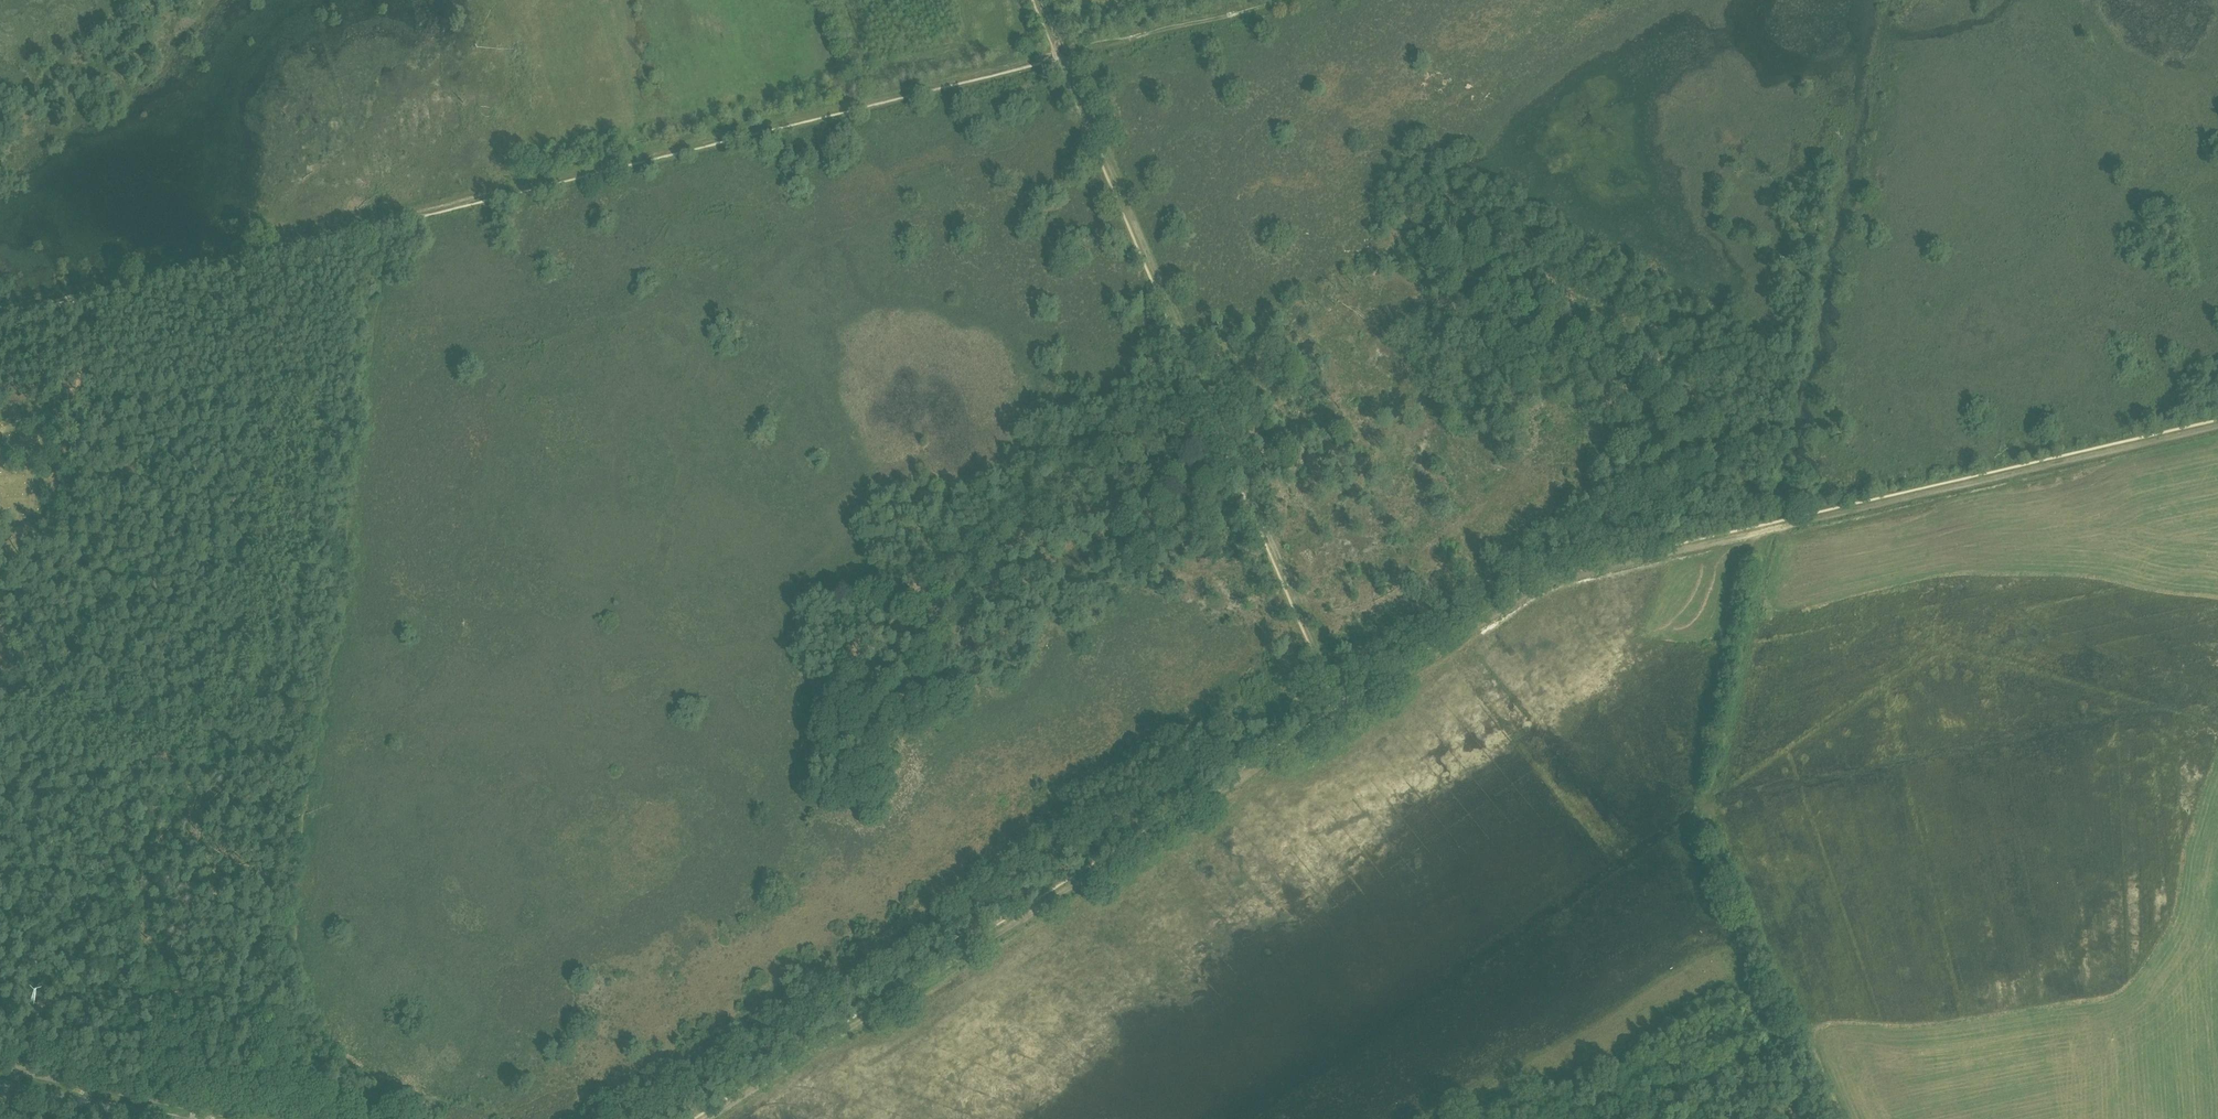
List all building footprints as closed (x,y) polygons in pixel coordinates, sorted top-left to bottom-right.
[(45,1000),(38,999),(36,1009),(42,1011),(45,1000)]
